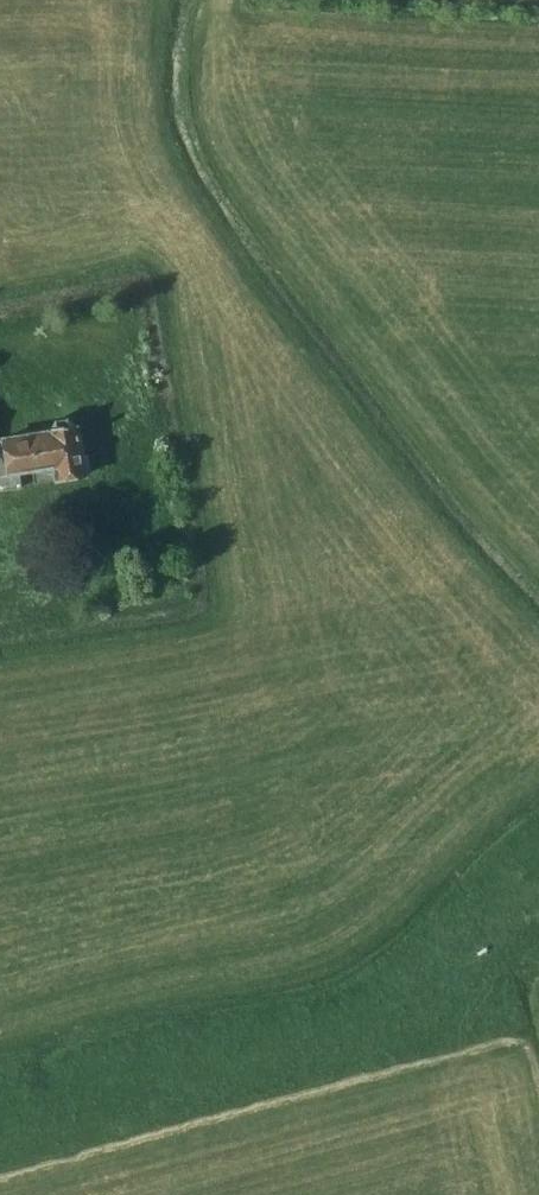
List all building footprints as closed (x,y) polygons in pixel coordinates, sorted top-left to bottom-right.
[(0,442),(0,491),(22,487),(20,472),(33,470),(35,482),(58,479),(86,475),(79,424),(76,424),(69,418),(56,420),(52,428),(50,428),(50,431),(4,438),(5,441),(0,442)]
